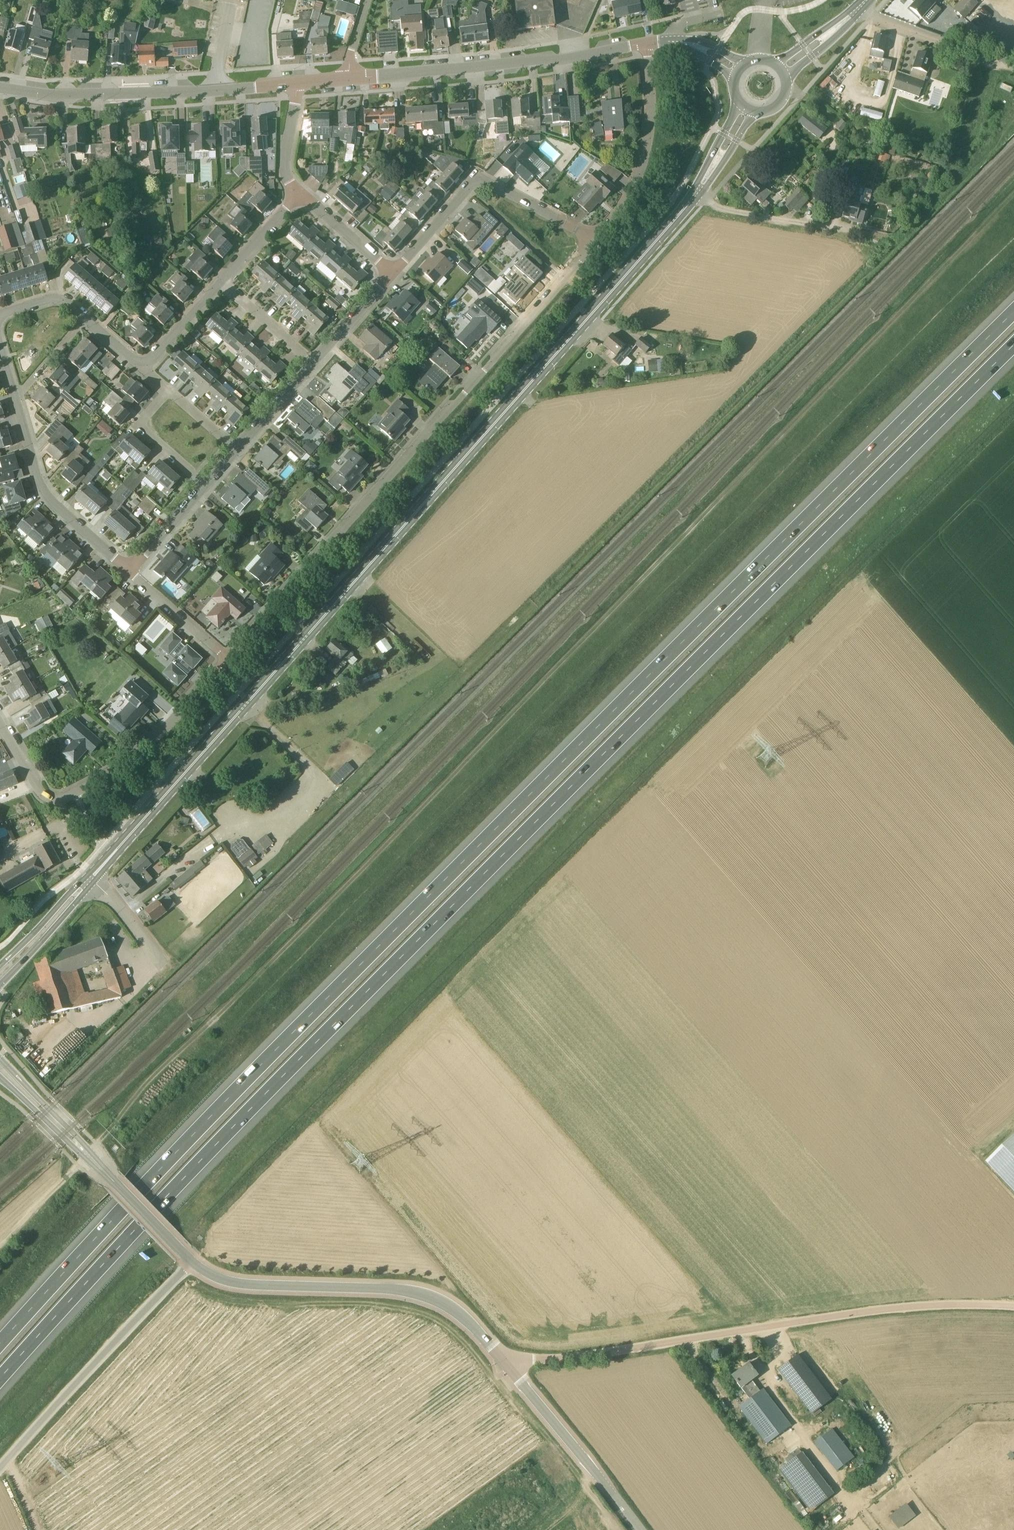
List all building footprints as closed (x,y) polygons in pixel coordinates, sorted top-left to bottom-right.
[(519,31),(555,26),(551,0),(515,0),(519,31)] [(625,0),(610,0),(615,19),(628,16),(625,0)] [(628,16),(642,13),(641,10),(648,9),(646,0),(625,0),(628,16)] [(662,8),(675,5),(674,2),(673,0),(660,0),(662,8)] [(930,1),(929,0),(915,0),(913,1),(915,3),(910,8),(928,25),(941,10),(930,1)] [(953,9),(964,19),(978,4),(977,3),(979,0),(978,0),(961,0),(953,9)] [(355,17),(358,7),(339,1),(336,11),(355,17)] [(318,23),(323,4),(316,2),(313,12),(310,22),(317,24),(317,23),(318,23)] [(414,12),(408,12),(408,2),(390,3),(391,22),(401,21),(401,35),(403,35),(404,34),(410,34),(411,51),(424,50),(423,40),(420,6),(414,7),(414,12)] [(31,8),(26,24),(33,26),(37,9),(31,8)] [(426,12),(427,20),(439,18),(438,10),(429,11),(426,12)] [(489,42),(485,11),(478,12),(477,16),(473,27),(475,44),(489,42)] [(290,22),(291,30),(308,29),(310,22),(313,12),(300,14),(299,18),(300,17),(300,22),(290,22)] [(470,13),(467,20),(475,22),(477,16),(470,13)] [(52,34),(42,31),(39,15),(36,14),(29,39),(35,41),(31,55),(47,60),(51,44),(49,44),(52,34)] [(143,28),(152,30),(154,19),(145,17),(143,28)] [(449,47),(447,38),(445,19),(434,20),(436,32),(433,33),(435,49),(436,49),(437,50),(442,49),(442,48),(449,47)] [(130,56),(131,46),(132,45),(136,45),(140,25),(126,24),(124,35),(121,35),(120,45),(112,45),(111,59),(112,59),(111,65),(114,65),(114,66),(118,66),(118,65),(121,66),(122,62),(126,63),(127,56),(130,56)] [(20,52),(26,28),(16,25),(15,30),(16,30),(15,33),(10,32),(5,48),(20,52)] [(329,34),(328,27),(317,28),(318,35),(320,35),(320,40),(318,40),(311,41),(311,46),(312,56),(327,55),(326,47),(328,47),(327,34),(329,34)] [(473,28),(471,28),(460,29),(459,29),(461,46),(475,44),(473,27),(473,28)] [(89,53),(89,51),(89,44),(88,44),(88,40),(81,39),(82,29),(67,28),(66,40),(73,40),(71,61),(79,62),(79,59),(87,60),(87,63),(88,53),(89,53)] [(293,58),(292,48),(290,30),(276,32),(276,34),(278,58),(293,58)] [(398,52),(397,42),(396,32),(381,33),(381,38),(382,53),(398,52)] [(869,57),(882,60),(882,59),(884,53),(883,53),(887,38),(874,35),(871,51),(869,57)] [(174,57),(198,56),(197,43),(173,45),(174,57)] [(168,59),(158,60),(154,60),(154,46),(138,47),(139,65),(146,64),(147,67),(169,66),(168,59)] [(927,74),(929,67),(932,57),(918,53),(910,76),(897,72),(892,89),(918,97),(926,74),(927,74)] [(892,61),(884,60),(882,71),(890,73),(892,61)] [(1002,87),(1011,91),(1013,84),(1013,79),(1007,76),(1002,87)] [(543,99),(544,116),(542,116),(543,124),(552,123),(552,124),(570,123),(570,122),(569,111),(569,109),(559,109),(559,108),(558,98),(543,99)] [(528,114),(528,111),(527,101),(512,102),(514,119),(521,119),(521,127),(527,127),(527,128),(533,127),(540,127),(540,124),(539,115),(539,113),(528,114)] [(603,132),(612,132),(624,131),(621,101),(601,102),(603,122),(591,126),(594,138),(604,135),(603,132)] [(501,113),(500,103),(485,104),(486,112),(477,112),(478,114),(478,125),(477,129),(474,137),(483,137),(486,125),(488,124),(495,123),(496,135),(509,134),(507,113),(501,113)] [(468,105),(448,106),(449,119),(463,118),(463,124),(463,126),(469,126),(469,129),(477,129),(478,125),(478,114),(469,115),(468,105)] [(438,123),(438,117),(437,107),(421,108),(422,123),(422,131),(433,130),(434,137),(441,136),(444,136),(443,123),(438,123)] [(416,123),(422,123),(421,108),(405,109),(406,118),(402,118),(403,126),(416,125),(416,123)] [(395,125),(395,120),(394,110),(379,111),(380,125),(380,130),(389,130),(389,125),(395,125)] [(570,122),(570,123),(570,124),(573,124),(581,123),(580,110),(569,111),(570,122)] [(365,126),(380,125),(379,111),(364,112),(365,126)] [(355,124),(355,123),(354,113),(339,114),(339,127),(332,128),(331,139),(329,153),(338,154),(339,142),(347,143),(347,145),(355,146),(357,132),(358,127),(358,124),(355,124)] [(798,123),(819,139),(826,129),(806,113),(798,123)] [(318,115),(318,114),(310,114),(310,120),(311,120),(311,128),(312,128),(312,135),(324,135),(324,139),(331,139),(332,128),(329,128),(328,115),(324,115),(322,115),(318,115)] [(268,128),(266,129),(265,119),(264,119),(262,118),(259,118),(258,120),(252,120),(253,130),(252,130),(254,158),(246,158),(247,172),(262,185),(262,158),(261,158),(260,151),(262,151),(261,137),(267,137),(267,135),(269,135),(268,128)] [(47,149),(46,130),(25,131),(25,132),(24,132),(20,119),(12,121),(22,152),(36,152),(36,150),(47,149)] [(840,132),(846,124),(842,121),(836,129),(840,132)] [(223,126),(223,136),(224,149),(246,149),(246,133),(239,133),(239,123),(231,123),(231,126),(230,126),(228,125),(226,125),(225,126),(223,126)] [(208,127),(205,127),(205,125),(198,125),(198,127),(195,127),(195,133),(190,133),(190,144),(195,144),(195,152),(209,152),(216,152),(215,137),(209,137),(208,127)] [(178,128),(171,129),(171,126),(162,126),(162,130),(159,130),(160,137),(162,137),(162,152),(178,151),(178,128)] [(147,151),(147,137),(146,127),(132,127),(133,157),(140,157),(140,151),(147,151)] [(117,144),(117,137),(117,128),(102,128),(103,145),(93,145),(94,160),(96,160),(96,162),(97,162),(98,166),(102,166),(102,162),(111,161),(110,144),(117,144)] [(88,160),(94,160),(93,145),(84,146),(84,129),(68,129),(68,145),(62,145),(70,173),(75,172),(74,161),(85,161),(84,155),(88,155),(88,160)] [(398,129),(396,137),(395,141),(405,145),(404,129),(398,129)] [(534,178),(540,171),(534,166),(540,159),(534,154),(523,144),(503,167),(514,176),(516,173),(528,184),(534,178)] [(8,148),(12,162),(21,159),(16,145),(8,148)] [(813,153),(818,160),(824,155),(827,152),(823,146),(819,149),(819,148),(813,153)] [(408,156),(401,150),(397,156),(404,161),(408,156)] [(157,151),(148,153),(151,172),(160,171),(157,151)] [(382,161),(384,154),(377,152),(375,159),(382,161)] [(880,152),(877,160),(888,164),(890,156),(880,152)] [(178,175),(186,175),(185,155),(177,155),(178,175)] [(465,168),(468,165),(463,161),(446,155),(445,158),(444,159),(443,158),(435,167),(443,174),(444,174),(454,184),(463,174),(464,176),(469,171),(465,168)] [(186,175),(194,175),(194,162),(186,163),(186,175)] [(368,164),(367,163),(362,168),(370,174),(374,169),(373,169),(368,164)] [(378,167),(383,171),(387,168),(382,163),(378,167)] [(245,171),(240,165),(233,172),(239,177),(245,171)] [(328,165),(309,165),(309,172),(321,182),(327,172),(328,165)] [(622,174),(610,167),(604,174),(614,183),(622,174)] [(614,189),(607,182),(595,172),(585,183),(592,189),(578,204),(589,214),(603,198),(605,199),(614,189)] [(61,175),(63,182),(71,181),(69,173),(61,175)] [(446,193),(454,184),(444,174),(443,174),(435,184),(432,182),(428,187),(443,200),(447,195),(446,193)] [(379,180),(385,185),(389,181),(383,175),(379,180)] [(761,177),(757,181),(752,176),(742,187),(750,193),(744,199),(751,205),(756,200),(766,208),(769,204),(765,200),(771,194),(764,187),(767,183),(761,177)] [(343,206),(352,195),(343,187),(345,184),(340,180),(327,195),(332,199),(333,197),(343,206)] [(257,182),(237,205),(247,213),(249,215),(255,208),(262,214),(271,204),(262,195),(266,191),(257,182)] [(17,199),(27,196),(23,184),(13,187),(17,199)] [(861,224),(865,211),(859,209),(860,206),(863,207),(867,189),(850,185),(846,199),(847,199),(842,216),(856,220),(856,222),(861,224)] [(386,200),(393,192),(387,187),(380,195),(386,200)] [(439,205),(443,200),(428,187),(424,192),(426,194),(418,203),(428,213),(437,203),(439,205)] [(803,197),(804,195),(797,189),(783,205),(790,211),(802,197),(803,197)] [(369,205),(364,201),(367,198),(357,190),(352,195),(343,206),(353,214),(351,216),(356,220),(364,211),(369,205)] [(428,213),(418,203),(414,200),(405,209),(407,211),(403,216),(417,229),(422,224),(420,222),(428,213)] [(243,236),(252,226),(242,218),(247,213),(237,205),(228,215),(234,221),(230,226),(243,236)] [(372,216),(377,210),(372,205),(367,211),(372,216)] [(360,224),(369,215),(364,211),(356,220),(360,224)] [(466,244),(474,250),(493,228),(498,223),(487,213),(483,218),(478,214),(474,220),(475,221),(472,225),(465,219),(455,230),(468,242),(466,244)] [(413,234),(417,229),(403,216),(400,219),(401,221),(391,231),(403,242),(411,232),(413,234)] [(305,248),(315,237),(319,232),(313,227),(309,232),(298,222),(288,234),(305,248)] [(17,223),(11,225),(19,248),(21,247),(25,246),(21,234),(17,223)] [(26,246),(38,241),(33,223),(24,226),(26,232),(21,234),(25,246),(26,246)] [(19,248),(11,225),(0,229),(0,238),(3,247),(5,252),(19,248)] [(509,230),(503,225),(497,232),(502,237),(509,230)] [(222,239),(226,235),(218,227),(208,238),(215,244),(211,248),(223,259),(232,248),(222,239)] [(391,231),(388,229),(386,227),(381,232),(388,238),(384,243),(394,252),(403,242),(391,231)] [(77,232),(83,246),(91,243),(85,229),(77,232)] [(511,244),(516,239),(510,234),(506,239),(511,244)] [(325,246),(315,237),(305,248),(321,262),(331,251),(335,246),(329,241),(325,246)] [(212,270),(203,262),(207,257),(198,249),(189,260),(191,262),(185,268),(190,273),(192,271),(203,281),(212,270)] [(48,282),(46,275),(43,266),(49,264),(45,250),(36,253),(37,253),(33,254),(29,256),(29,257),(32,264),(33,268),(39,285),(48,282)] [(341,260),(331,251),(321,262),(337,277),(347,265),(351,261),(345,256),(341,260)] [(295,257),(289,252),(286,256),(292,261),(295,257)] [(91,263),(96,257),(92,253),(87,259),(91,263)] [(453,267),(446,261),(438,254),(432,261),(433,262),(430,265),(426,263),(420,270),(437,285),(453,267)] [(32,264),(29,257),(29,256),(23,259),(25,266),(32,264)] [(94,266),(100,260),(96,257),(91,263),(94,266)] [(534,284),(543,274),(524,257),(515,267),(508,275),(513,279),(504,289),(509,293),(507,294),(509,295),(510,294),(515,299),(531,281),(534,284)] [(462,260),(458,265),(468,275),(473,269),(462,260)] [(269,288),(279,277),(263,262),(253,274),(264,283),(259,288),(265,293),(269,288)] [(288,269),(293,273),(297,268),(292,264),(288,269)] [(72,284),(83,271),(76,265),(65,278),(72,284)] [(357,274),(347,265),(337,277),(353,291),(367,275),(361,270),(357,274)] [(105,275),(110,269),(107,266),(101,272),(105,275)] [(30,288),(39,285),(33,268),(24,271),(30,288)] [(480,268),(473,275),(487,287),(493,280),(480,268)] [(109,278),(114,272),(110,269),(105,275),(109,278)] [(21,290),(30,288),(24,271),(15,274),(21,290)] [(79,290),(90,277),(84,271),(83,271),(72,284),(79,290)] [(193,293),(184,285),(188,280),(178,271),(169,282),(175,288),(171,293),(183,303),(193,293)] [(11,293),(21,290),(15,274),(6,277),(11,293)] [(11,293),(6,277),(0,279),(0,289),(2,296),(11,293)] [(86,297),(98,283),(90,277),(79,290),(86,297)] [(285,302),(295,291),(279,277),(269,288),(280,297),(276,302),(281,307),(285,302)] [(119,287),(124,281),(121,278),(115,284),(119,287)] [(125,281),(128,284),(129,285),(129,286),(131,287),(133,284),(127,278),(126,280),(125,281)] [(472,278),(466,285),(479,295),(485,289),(472,278)] [(123,290),(128,284),(125,281),(124,281),(119,287),(123,290)] [(93,303),(105,290),(98,283),(86,297),(93,303)] [(314,292),(319,296),(323,291),(318,287),(314,292)] [(101,309),(112,296),(105,290),(93,303),(101,309)] [(302,317),(312,305),(295,291),(285,302),(296,311),(292,316),(298,321),(302,317)] [(410,316),(420,304),(405,291),(399,299),(400,299),(397,303),(393,300),(387,307),(407,325),(413,318),(410,316)] [(342,305),(346,300),(339,294),(335,299),(342,305)] [(494,302),(497,299),(491,294),(488,297),(494,302)] [(108,315),(119,302),(112,296),(101,309),(108,315)] [(173,315),(164,307),(168,302),(165,300),(164,301),(158,296),(151,304),(150,303),(145,309),(145,312),(150,316),(151,315),(164,326),(173,315)] [(341,305),(337,302),(330,296),(326,302),(336,311),(341,305)] [(501,321),(494,314),(478,300),(468,312),(475,318),(464,330),(476,341),(489,327),(493,330),(501,321)] [(439,310),(431,302),(426,307),(435,315),(439,310)] [(121,310),(128,315),(131,310),(125,305),(121,310)] [(314,335),(328,319),(312,305),(302,317),(312,326),(308,330),(314,335)] [(231,319),(227,324),(217,315),(207,326),(223,340),(233,329),(237,325),(231,319)] [(153,338),(152,337),(144,329),(148,325),(139,316),(129,327),(136,333),(132,337),(144,348),(153,338)] [(392,343),(372,325),(359,339),(360,340),(361,338),(368,344),(363,350),(376,361),(382,355),(392,344),(392,343)] [(243,338),(233,329),(223,340),(239,355),(249,343),(253,339),(248,334),(243,338)] [(627,347),(626,345),(612,335),(603,345),(616,356),(612,361),(619,366),(632,351),(631,350),(627,347)] [(93,347),(97,342),(89,336),(86,340),(85,339),(76,349),(89,361),(89,360),(93,364),(102,354),(93,347)] [(260,352),(249,343),(239,355),(255,369),(266,357),(270,353),(264,348),(260,352)] [(170,355),(176,361),(182,354),(176,348),(170,355)] [(68,359),(80,370),(81,370),(84,367),(89,361),(76,349),(68,359)] [(460,367),(453,361),(439,349),(430,360),(435,365),(420,382),(426,388),(424,389),(426,390),(427,389),(432,393),(447,376),(450,378),(460,367)] [(199,368),(190,360),(183,353),(182,354),(176,361),(173,364),(183,374),(179,378),(185,383),(189,379),(199,368)] [(276,366),(266,357),(255,369),(271,383),(286,367),(280,362),(276,366)] [(658,369),(657,365),(657,360),(648,360),(649,373),(658,372),(658,369)] [(103,362),(97,368),(107,376),(115,366),(111,362),(107,366),(103,362)] [(334,385),(328,392),(325,390),(320,396),(332,407),(333,405),(332,404),(335,401),(336,402),(337,401),(340,404),(353,389),(360,395),(361,393),(365,396),(377,382),(367,373),(366,373),(357,365),(348,374),(345,370),(337,364),(325,377),(334,385)] [(112,381),(120,371),(115,366),(107,376),(112,381)] [(392,376),(397,371),(392,366),(387,371),(392,376)] [(205,393),(215,382),(199,368),(189,379),(200,388),(195,393),(201,398),(205,393)] [(71,371),(68,375),(60,369),(51,380),(55,384),(62,390),(59,395),(58,395),(64,399),(75,409),(82,402),(75,400),(69,395),(71,393),(69,392),(80,379),(75,375),(71,371)] [(367,373),(377,382),(381,378),(371,369),(367,373)] [(84,383),(88,386),(94,391),(98,386),(89,378),(84,383)] [(138,404),(148,393),(137,383),(137,384),(131,379),(126,385),(122,390),(127,394),(122,400),(130,406),(134,401),(138,404)] [(221,407),(232,396),(215,382),(205,393),(216,402),(212,407),(217,412),(221,407)] [(240,386),(245,391),(248,387),(243,383),(240,386)] [(256,393),(260,389),(253,383),(249,387),(256,393)] [(377,384),(373,388),(380,396),(385,391),(377,384)] [(55,399),(50,395),(43,389),(33,400),(50,415),(64,399),(58,395),(55,399)] [(228,421),(234,426),(248,410),(238,402),(242,397),(236,391),(232,396),(221,407),(232,416),(228,421)] [(130,406),(122,400),(113,392),(104,402),(113,410),(108,416),(120,426),(129,415),(126,412),(130,407),(129,406),(130,406)] [(90,408),(95,402),(91,398),(86,404),(90,408)] [(337,414),(320,399),(319,399),(318,398),(312,405),(305,399),(288,419),(296,426),(295,428),(296,429),(301,433),(302,432),(304,433),(320,416),(335,429),(344,420),(337,414)] [(409,410),(401,403),(397,400),(386,412),(388,414),(378,426),(376,424),(376,425),(395,441),(401,434),(400,432),(409,421),(403,416),(409,410)] [(337,414),(344,419),(350,413),(346,409),(341,410),(337,414)] [(60,416),(56,420),(60,423),(62,425),(65,421),(63,418),(60,416)] [(50,439),(62,425),(56,420),(45,434),(50,439)] [(97,427),(100,430),(105,423),(103,421),(97,427)] [(58,461),(69,450),(64,445),(73,435),(62,425),(50,439),(56,443),(48,452),(58,461)] [(12,446),(8,432),(0,434),(0,449),(12,446)] [(282,442),(281,442),(274,435),(264,446),(265,447),(254,460),(260,466),(260,465),(267,471),(272,465),(277,470),(284,463),(282,461),(291,450),(306,463),(311,457),(287,436),(282,442)] [(121,456),(124,453),(129,458),(140,444),(130,436),(126,441),(121,436),(115,444),(112,447),(117,452),(121,456)] [(311,456),(318,446),(313,442),(312,444),(306,451),(311,456)] [(150,453),(142,446),(140,444),(129,458),(134,462),(131,466),(136,470),(150,453)] [(77,488),(82,482),(86,477),(81,473),(84,469),(79,465),(83,459),(79,456),(84,450),(79,446),(63,464),(68,468),(61,475),(71,484),(72,484),(77,488)] [(351,484),(368,466),(350,450),(343,458),(348,462),(337,474),(339,476),(335,480),(349,493),(354,487),(351,484)] [(104,456),(100,461),(98,463),(103,467),(108,462),(112,457),(107,453),(104,456)] [(15,480),(15,479),(14,479),(12,472),(19,470),(15,456),(0,460),(0,484),(15,480)] [(310,461),(304,467),(310,473),(316,467),(310,461)] [(146,478),(156,487),(158,484),(170,471),(160,462),(150,474),(149,473),(146,477),(145,478),(146,478)] [(98,463),(89,474),(94,478),(103,467),(98,463)] [(273,490),(252,472),(249,469),(247,471),(244,471),(244,474),(243,476),(240,473),(231,484),(234,486),(222,499),(234,510),(246,497),(248,499),(256,490),(265,498),(273,490)] [(127,489),(139,476),(134,471),(123,485),(127,489)] [(176,488),(174,486),(180,479),(170,471),(158,484),(165,489),(162,492),(168,497),(172,492),(176,488)] [(142,473),(139,476),(127,489),(132,493),(146,478),(145,478),(146,477),(142,473)] [(22,489),(22,487),(20,483),(5,487),(10,504),(4,506),(7,518),(13,514),(16,513),(21,509),(20,503),(25,501),(24,495),(23,489),(22,489)] [(127,489),(123,485),(114,495),(119,499),(127,489)] [(82,491),(75,499),(85,507),(96,495),(87,486),(82,491)] [(123,503),(132,493),(127,489),(119,499),(123,503)] [(323,511),(327,506),(309,490),(298,502),(302,505),(300,507),(305,511),(296,522),(307,533),(313,526),(317,530),(328,516),(323,511)] [(85,507),(95,516),(102,508),(106,503),(96,495),(85,507)] [(157,506),(149,499),(147,497),(143,501),(142,502),(153,511),(157,506)] [(148,516),(153,511),(142,502),(138,507),(141,509),(148,516)] [(29,537),(44,519),(34,509),(18,527),(29,537)] [(115,533),(128,518),(119,509),(105,524),(115,533)] [(223,527),(214,519),(206,512),(200,519),(203,522),(189,537),(203,549),(223,527)] [(16,513),(13,514),(20,521),(22,519),(16,513)] [(139,535),(144,529),(139,524),(141,523),(131,514),(128,518),(115,533),(124,541),(134,531),(139,535)] [(39,546),(55,528),(44,519),(29,537),(39,546)] [(244,532),(237,527),(232,533),(238,539),(244,532)] [(249,534),(250,543),(257,542),(256,533),(249,534)] [(44,556),(47,553),(58,562),(73,544),(63,535),(52,547),(51,547),(48,545),(48,544),(40,553),(44,556)] [(64,577),(84,554),(73,544),(58,562),(53,567),(64,577)] [(282,554),(275,547),(271,544),(259,557),(258,555),(246,568),(250,571),(249,572),(264,585),(275,573),(277,575),(284,566),(277,560),(282,554)] [(189,569),(192,565),(197,559),(181,545),(173,554),(171,552),(165,559),(167,561),(156,573),(154,571),(162,579),(165,576),(173,583),(187,567),(189,569)] [(32,565),(36,569),(41,565),(37,560),(32,565)] [(95,575),(86,567),(85,566),(81,570),(82,571),(72,583),(78,588),(82,584),(91,592),(107,574),(100,568),(95,575)] [(104,607),(112,597),(107,593),(111,589),(107,586),(113,579),(107,574),(91,592),(100,601),(99,602),(104,607)] [(42,582),(39,578),(37,579),(38,582),(33,585),(36,591),(41,589),(41,588),(44,587),(42,581),(42,582)] [(59,588),(55,584),(51,588),(56,592),(59,588)] [(246,609),(238,603),(221,588),(211,599),(218,605),(206,618),(218,628),(223,623),(224,624),(225,622),(225,621),(230,615),(237,620),(246,609)] [(56,595),(61,599),(66,593),(62,590),(56,595)] [(120,618),(136,600),(130,595),(125,601),(121,598),(117,602),(112,597),(104,607),(100,611),(105,616),(111,610),(120,618)] [(134,634),(136,632),(142,624),(137,620),(141,615),(137,612),(143,606),(136,600),(120,618),(130,627),(129,629),(134,634)] [(43,619),(48,629),(53,627),(48,616),(43,619)] [(1,636),(4,634),(10,631),(6,624),(0,626),(0,635),(1,636)] [(6,638),(4,634),(1,636),(0,635),(0,656),(11,649),(4,639),(6,638)] [(186,647),(180,643),(181,641),(173,634),(160,648),(169,656),(170,656),(174,660),(163,673),(178,686),(202,659),(187,646),(186,647)] [(388,641),(386,638),(376,645),(383,655),(392,649),(388,642),(388,641)] [(353,656),(343,647),(336,640),(327,651),(339,661),(336,665),(332,662),(327,668),(336,676),(349,661),(353,664),(356,661),(352,657),(353,656)] [(118,651),(122,647),(117,642),(113,647),(118,651)] [(22,665),(19,660),(18,661),(11,649),(0,656),(0,666),(1,665),(4,669),(8,667),(11,672),(22,665)] [(22,665),(23,665),(25,670),(31,667),(27,662),(22,665)] [(9,695),(30,682),(24,672),(26,671),(25,670),(22,665),(11,672),(14,677),(10,679),(12,684),(5,688),(9,695)] [(31,704),(42,698),(39,693),(37,694),(30,682),(9,695),(13,702),(21,698),(23,702),(28,700),(31,704)] [(67,692),(68,691),(72,689),(68,683),(63,686),(67,692)] [(148,697),(140,691),(131,683),(120,695),(128,702),(117,715),(130,727),(142,713),(144,715),(148,711),(141,705),(148,697)] [(29,730),(51,717),(43,705),(52,700),(48,694),(47,695),(42,698),(31,704),(34,709),(29,712),(32,718),(25,722),(29,730)] [(92,753),(101,742),(74,718),(63,731),(74,741),(62,754),(74,765),(88,749),(92,753)] [(347,762),(334,775),(329,780),(337,787),(341,783),(354,770),(347,762)] [(12,771),(0,776),(0,791),(17,783),(12,771)] [(194,809),(189,802),(182,807),(187,814),(194,809)] [(187,816),(201,833),(212,825),(197,807),(187,816)] [(181,823),(188,825),(190,819),(182,817),(181,823)] [(266,835),(252,846),(259,855),(261,853),(263,856),(266,854),(266,855),(268,853),(266,850),(274,844),(266,835)] [(250,849),(243,840),(237,840),(232,844),(231,850),(237,858),(245,868),(248,866),(250,869),(257,863),(255,860),(258,858),(250,848),(250,849)] [(50,843),(49,842),(34,851),(37,856),(0,877),(0,880),(7,893),(61,863),(50,843)] [(133,897),(141,890),(153,880),(145,871),(152,865),(151,864),(159,858),(152,850),(118,879),(133,897)] [(200,861),(169,885),(175,892),(196,875),(195,874),(205,867),(200,861)] [(154,922),(162,916),(175,905),(169,897),(163,902),(165,904),(161,907),(157,901),(145,910),(146,912),(145,913),(148,916),(149,916),(154,922)] [(77,971),(109,959),(101,938),(35,962),(42,981),(35,983),(45,1016),(120,998),(121,998),(122,997),(122,996),(122,995),(113,970),(103,974),(108,989),(102,990),(102,989),(85,993),(77,971)] [(986,1161),(1013,1190),(1013,1135),(986,1161)] [(797,1355),(778,1369),(812,1414),(823,1406),(831,1400),(797,1355)] [(762,1388),(760,1391),(751,1380),(757,1375),(748,1363),(732,1376),(749,1399),(739,1407),(767,1444),(791,1426),(762,1388)] [(728,1409),(722,1401),(718,1404),(724,1412),(728,1409)] [(832,1428),(814,1442),(836,1471),(854,1457),(832,1428)] [(811,1511),(834,1494),(830,1489),(802,1452),(780,1469),(808,1507),(811,1511)] [(915,1515),(906,1503),(889,1516),(898,1528),(915,1515)]
